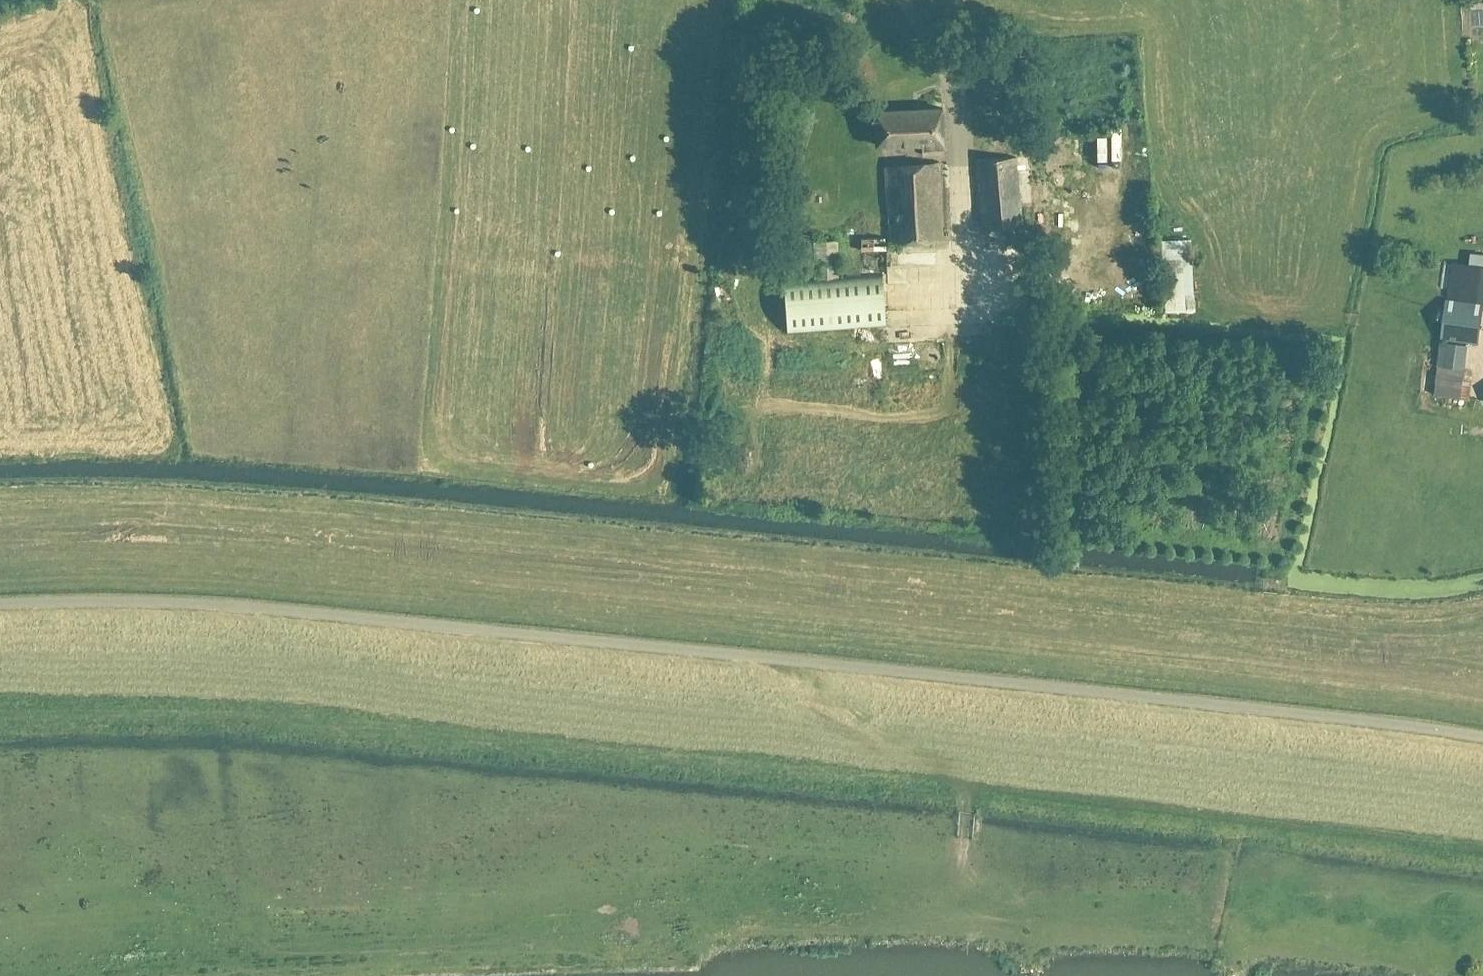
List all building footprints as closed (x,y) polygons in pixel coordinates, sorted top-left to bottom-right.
[(921,147),(944,146),(942,108),(874,111),(876,145),(921,143),(921,147)] [(1113,129),(1111,178),(1134,179),(1135,130),(1113,129)] [(1021,224),(1015,157),(975,160),(981,228),(1021,224)] [(885,165),(889,243),(942,240),(939,162),(885,165)] [(822,260),(847,260),(847,229),(822,229),(822,260)] [(1030,229),(1006,230),(1008,267),(1032,265),(1030,229)] [(1200,246),(1171,247),(1173,300),(1202,299),(1200,246)] [(922,259),(894,260),(894,272),(922,271),(922,259)] [(1450,262),(1447,298),(1482,303),(1482,266),(1450,262)] [(882,274),(813,279),(783,281),(786,334),(861,328),(885,326),(882,274)] [(1482,305),(1445,299),(1439,338),(1477,344),(1482,305)] [(1436,365),(1433,394),(1459,398),(1464,369),(1454,367),(1457,343),(1439,341),(1436,365)] [(879,355),(862,356),(863,375),(880,375),(879,355)]
